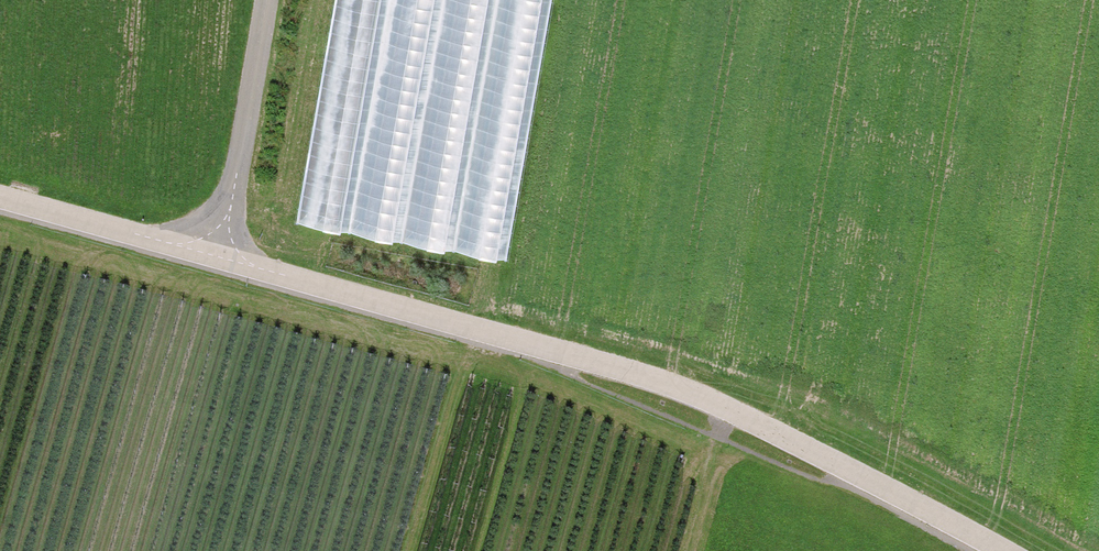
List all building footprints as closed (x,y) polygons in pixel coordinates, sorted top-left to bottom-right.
[(314,231),(524,258),(558,0),(344,0),(314,231)]
